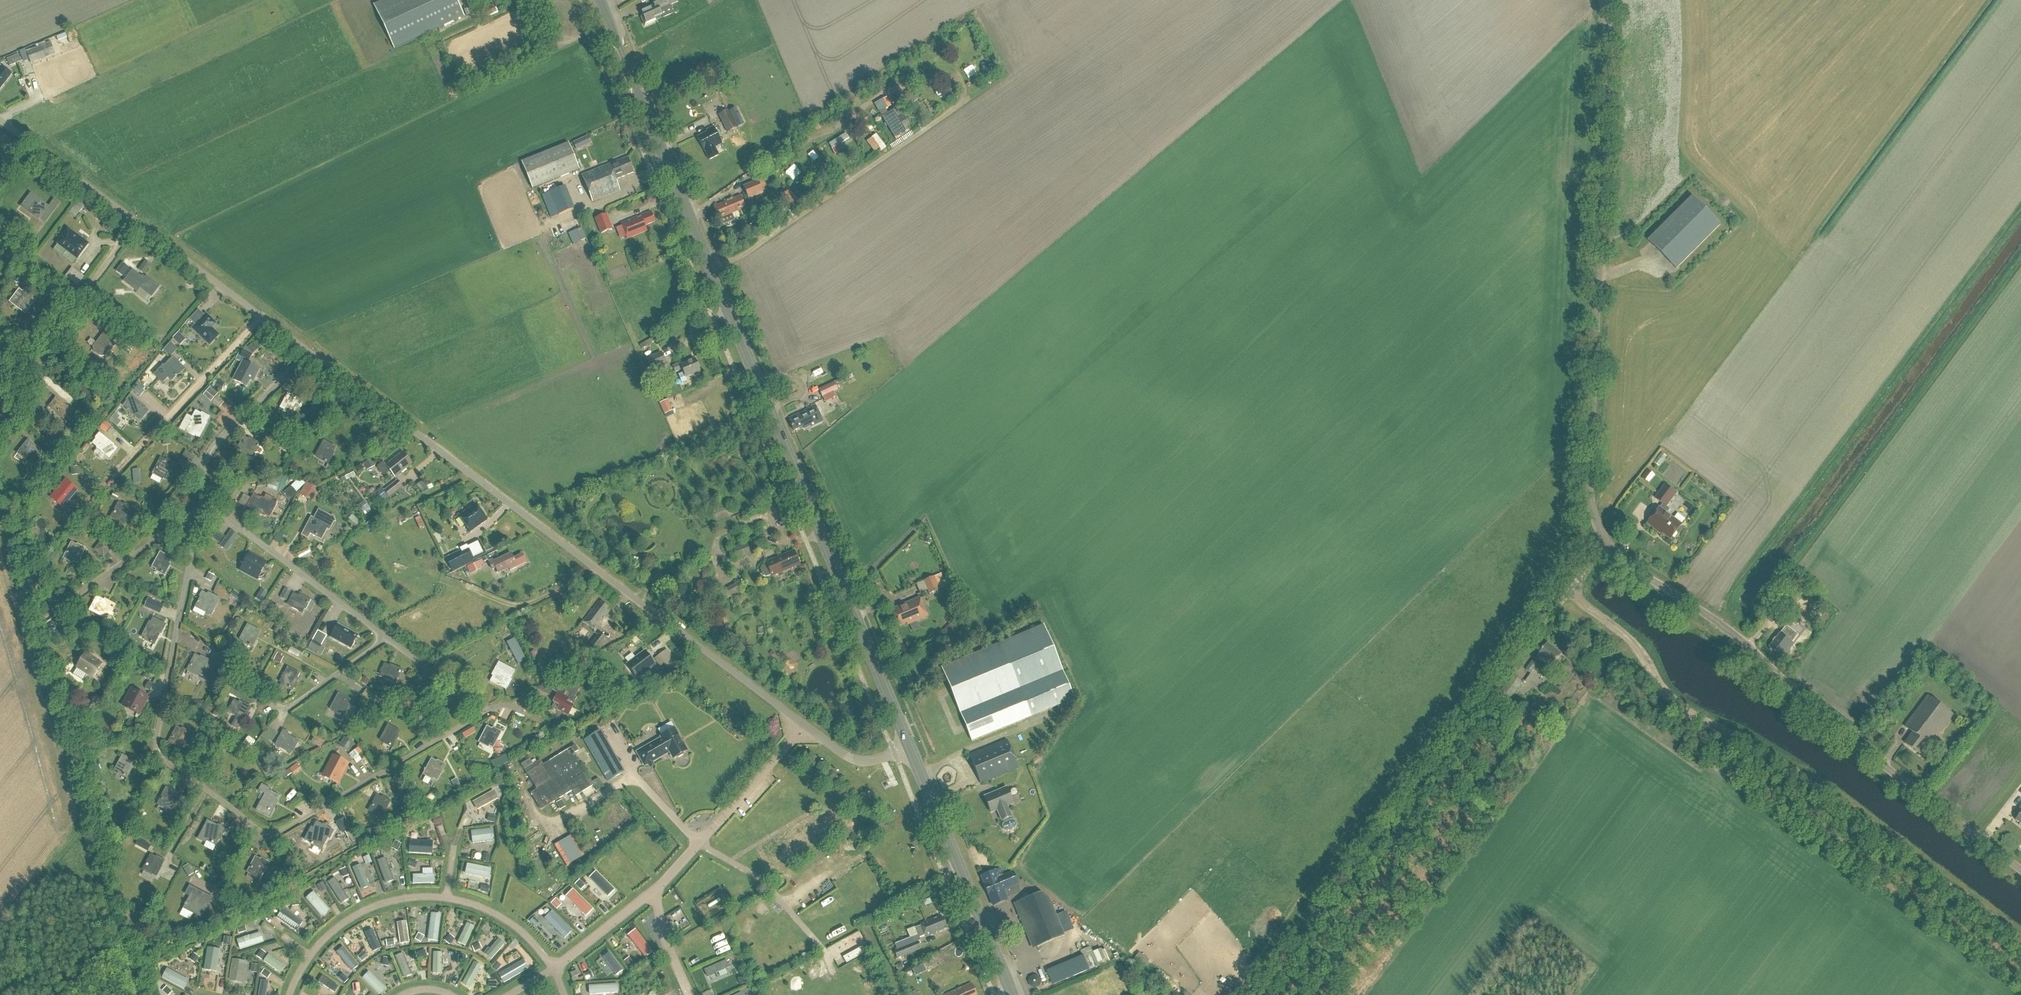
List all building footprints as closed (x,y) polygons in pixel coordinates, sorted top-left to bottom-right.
[(456,0),(383,0),(373,5),(393,50),(464,18),(456,0)] [(678,0),(653,0),(656,7),(641,13),(643,17),(640,18),(644,26),(655,22),(654,19),(663,16),(660,11),(679,3),(678,0)] [(55,55),(50,43),(26,52),(31,64),(55,55)] [(19,62),(16,54),(5,58),(8,66),(19,62)] [(19,68),(28,87),(35,84),(26,65),(19,68)] [(0,66),(0,90),(11,74),(0,66)] [(728,111),(719,115),(728,133),(737,129),(728,111)] [(706,132),(697,137),(708,160),(718,155),(714,148),(723,144),(714,126),(705,130),(706,132)] [(580,170),(568,143),(521,162),(532,189),(580,170)] [(731,158),(733,163),(741,160),(739,155),(731,158)] [(634,173),(627,157),(581,175),(592,202),(620,191),(615,180),(634,173)] [(763,194),(757,181),(743,186),(748,200),(763,194)] [(574,209),(566,186),(543,194),(551,217),(574,209)] [(1428,188),(1420,196),(1423,200),(1432,193),(1428,188)] [(31,193),(21,207),(39,221),(40,220),(45,224),(61,203),(55,199),(49,207),(31,193)] [(744,209),(740,196),(712,207),(717,219),(720,227),(735,221),(733,216),(737,214),(736,212),(744,209)] [(762,205),(759,196),(745,202),(748,211),(762,205)] [(1648,241),(1676,269),(1721,224),(1693,196),(1648,241)] [(620,224),(627,239),(647,231),(645,226),(654,222),(650,211),(640,216),(640,217),(637,219),(636,217),(620,224)] [(613,229),(607,214),(595,219),(601,234),(613,229)] [(70,228),(73,221),(67,219),(64,225),(70,228)] [(68,230),(58,244),(77,258),(87,245),(68,230)] [(574,235),(578,248),(585,246),(581,233),(574,235)] [(556,247),(558,254),(573,250),(572,243),(556,247)] [(72,269),(66,277),(77,286),(84,278),(72,269)] [(133,270),(124,281),(137,292),(140,288),(152,297),(160,287),(146,276),(145,278),(143,276),(142,277),(133,270)] [(22,286),(9,302),(25,315),(38,298),(22,286)] [(215,323),(206,314),(192,328),(209,344),(218,335),(211,328),(215,323)] [(186,340),(179,332),(173,338),(180,346),(186,340)] [(103,335),(93,347),(106,357),(110,351),(110,352),(116,345),(115,344),(103,335)] [(179,350),(172,342),(164,350),(171,357),(179,350)] [(256,350),(248,358),(255,365),(263,357),(256,350)] [(666,365),(661,353),(646,359),(650,371),(648,371),(651,378),(657,375),(655,369),(666,365)] [(154,376),(162,383),(168,377),(172,381),(185,370),(172,358),(154,376)] [(700,371),(695,359),(681,365),(680,363),(672,366),(674,373),(682,369),(683,373),(678,375),(682,384),(687,382),(685,377),(700,371)] [(243,362),(233,380),(247,387),(250,381),(253,382),(259,371),(243,362)] [(226,382),(218,381),(218,390),(225,390),(226,382)] [(837,391),(833,383),(819,390),(822,398),(837,391)] [(145,392),(140,387),(135,392),(140,397),(145,392)] [(217,396),(209,388),(203,395),(211,402),(217,396)] [(288,393),(280,409),(284,411),(283,413),(292,417),(299,406),(298,405),(301,400),(288,393)] [(144,407),(130,395),(126,400),(127,401),(123,405),(128,409),(127,410),(140,420),(147,411),(144,408),(144,407)] [(56,398),(48,408),(65,422),(74,411),(67,406),(56,398)] [(671,412),(666,401),(660,403),(664,414),(671,412)] [(822,421),(815,406),(790,417),(791,420),(790,421),(794,430),(803,426),(804,428),(809,426),(810,427),(822,421)] [(201,414),(195,411),(184,432),(194,437),(195,436),(199,438),(210,417),(201,413),(201,414)] [(111,428),(105,422),(100,427),(107,433),(111,428)] [(113,445),(99,433),(95,438),(96,439),(92,443),(97,447),(96,448),(97,448),(94,452),(101,458),(104,455),(109,458),(116,449),(113,446),(113,445)] [(275,438),(268,434),(264,441),(272,445),(275,438)] [(261,445),(250,438),(249,439),(244,437),(236,449),(252,458),(255,453),(256,454),(261,445)] [(28,441),(17,454),(29,464),(40,450),(28,441)] [(324,441),(316,456),(320,458),(319,460),(328,465),(335,453),(333,452),(336,447),(324,441)] [(413,464),(402,452),(386,465),(383,461),(378,466),(377,469),(382,475),(385,476),(389,472),(395,479),(413,464)] [(175,464),(166,459),(166,461),(160,458),(152,474),(162,480),(163,478),(167,480),(175,464)] [(375,466),(371,460),(363,464),(367,470),(375,466)] [(1659,473),(1666,465),(1662,461),(1655,470),(1659,473)] [(355,477),(352,470),(343,474),(346,481),(355,477)] [(1655,475),(1648,470),(1642,477),(1649,483),(1655,475)] [(280,484),(270,480),(267,489),(277,492),(280,484)] [(403,487),(397,480),(384,491),(389,498),(403,487)] [(76,489),(65,481),(51,498),(62,506),(76,489)] [(316,488),(306,482),(299,495),(309,500),(316,488)] [(1662,533),(1670,540),(1681,525),(1680,524),(1684,519),(1677,514),(1673,519),(1667,514),(1670,510),(1667,507),(1677,494),(1665,485),(1654,499),(1662,505),(1648,524),(1661,534),(1662,533)] [(298,493),(291,486),(285,492),(291,499),(298,493)] [(120,495),(114,493),(111,499),(117,502),(120,495)] [(265,517),(265,516),(270,519),(278,505),(276,504),(277,501),(266,495),(264,499),(261,498),(260,499),(253,494),(243,513),(248,516),(249,514),(253,516),(255,512),(265,517)] [(369,508),(364,501),(358,505),(363,512),(369,508)] [(118,502),(110,519),(120,524),(121,523),(124,525),(133,508),(124,504),(124,505),(118,502)] [(487,520),(475,504),(458,516),(470,532),(487,520)] [(332,516),(318,509),(313,518),(311,517),(301,535),(308,539),(310,534),(321,540),(327,529),(329,530),(334,523),(336,522),(334,516),(332,516)] [(359,522),(350,514),(347,517),(356,525),(359,522)] [(377,528),(374,521),(363,526),(366,533),(377,528)] [(238,536),(231,531),(220,546),(227,551),(238,536)] [(112,548),(102,540),(94,550),(104,558),(112,548)] [(63,559),(73,564),(73,563),(77,565),(86,549),(77,544),(76,545),(71,542),(63,559)] [(170,551),(179,556),(184,547),(175,542),(170,551)] [(486,554),(480,542),(445,558),(451,570),(486,554)] [(800,565),(794,551),(765,563),(762,565),(760,568),(762,576),(767,578),(770,576),(800,565)] [(160,552),(152,568),(156,570),(155,571),(165,577),(171,565),(169,564),(172,559),(160,552)] [(267,562),(249,552),(239,572),(257,581),(267,562)] [(513,559),(511,553),(494,561),(493,559),(488,562),(492,570),(496,569),(498,574),(514,566),(515,568),(525,563),(521,555),(513,559)] [(484,564),(482,560),(467,567),(470,575),(482,569),(481,566),(484,564)] [(208,574),(205,579),(215,584),(218,579),(208,574)] [(946,587),(941,574),(923,581),(928,594),(946,587)] [(31,590),(28,578),(20,580),(24,592),(31,590)] [(740,591),(736,584),(726,589),(730,596),(740,591)] [(280,598),(286,601),(291,591),(285,588),(280,598)] [(1791,589),(1780,602),(1788,609),(1799,596),(1791,589)] [(730,598),(726,590),(715,595),(719,604),(730,598)] [(207,594),(202,592),(199,597),(200,597),(195,608),(211,616),(220,599),(208,592),(207,594)] [(311,601),(299,594),(298,596),(294,593),(287,606),(303,614),(305,610),(306,610),(311,601)] [(104,600),(97,596),(89,611),(110,622),(114,614),(113,613),(117,605),(104,599),(104,600)] [(927,616),(919,597),(891,609),(898,626),(906,622),(907,625),(927,616)] [(598,601),(582,621),(594,631),(609,612),(607,610),(608,609),(598,601)] [(579,606),(575,603),(571,610),(575,613),(579,606)] [(150,622),(141,637),(146,640),(145,641),(154,646),(161,634),(159,633),(162,628),(150,622)] [(260,631),(247,624),(239,640),(243,642),(243,644),(252,649),(259,636),(257,636),(260,631)] [(339,625),(331,639),(352,650),(360,636),(339,625)] [(1073,700),(1043,625),(941,667),(971,741),(1073,700)] [(115,633),(108,630),(104,637),(111,640),(115,633)] [(607,640),(599,634),(589,647),(597,653),(607,640)] [(1771,648),(1785,658),(1795,644),(1781,634),(1778,638),(1775,638),(1773,640),(1775,643),(1771,648)] [(321,646),(312,641),(307,650),(316,655),(317,654),(321,647),(321,646)] [(517,642),(509,647),(515,660),(524,656),(517,642)] [(1562,655),(1547,643),(1535,659),(1540,663),(1543,659),(1552,667),(1562,655)] [(321,647),(317,654),(321,656),(325,649),(321,647)] [(127,657),(116,650),(111,657),(122,664),(127,657)] [(676,664),(667,650),(654,658),(660,667),(663,665),(667,670),(676,664)] [(593,656),(590,651),(579,656),(582,662),(593,656)] [(645,651),(626,665),(637,679),(645,674),(648,677),(654,673),(651,669),(656,665),(645,651)] [(86,653),(76,669),(94,680),(103,664),(86,653)] [(283,657),(276,654),(273,661),(280,664),(283,657)] [(195,655),(186,671),(196,676),(197,675),(201,677),(209,661),(201,656),(200,657),(195,655)] [(225,661),(221,659),(217,666),(222,668),(225,661)] [(515,671),(499,663),(492,676),(494,676),(491,682),(507,690),(512,681),(511,680),(515,671)] [(389,666),(384,664),(379,677),(396,684),(397,679),(399,680),(403,669),(390,664),(389,666)] [(223,670),(216,667),(212,674),(219,678),(223,670)] [(288,667),(280,683),(284,685),(283,687),(293,692),(299,680),(297,679),(300,674),(288,667)] [(1507,703),(1522,683),(1512,675),(1497,696),(1507,703)] [(154,684),(149,681),(145,688),(150,691),(154,684)] [(553,689),(543,684),(536,689),(549,696),(553,689)] [(568,717),(573,707),(572,706),(576,699),(575,698),(580,689),(571,684),(564,697),(556,692),(553,699),(554,699),(552,704),(553,705),(551,708),(568,717)] [(131,688),(121,706),(140,716),(150,698),(131,688)] [(269,697),(258,692),(255,699),(265,704),(269,697)] [(350,700),(338,694),(330,709),(334,712),(333,713),(343,718),(349,706),(348,705),(350,700)] [(1904,744),(1919,754),(1927,744),(1928,745),(1934,737),(1935,738),(1953,715),(1928,696),(1904,727),(1912,733),(1904,744)] [(234,700),(228,713),(236,717),(232,726),(238,730),(245,717),(247,718),(252,708),(240,702),(239,703),(234,700)] [(361,710),(356,718),(365,722),(369,714),(361,710)] [(388,725),(380,741),(384,743),(383,744),(393,750),(399,738),(398,737),(400,732),(388,725)] [(182,729),(176,727),(168,743),(178,748),(178,747),(182,749),(191,732),(182,728),(182,729)] [(278,733),(271,727),(263,738),(271,743),(278,733)] [(502,733),(494,729),(493,730),(488,727),(479,743),(489,748),(490,746),(493,749),(502,733)] [(283,730),(275,747),(290,754),(293,750),(294,751),(299,741),(288,736),(289,733),(283,730)] [(685,751),(673,730),(661,737),(663,740),(649,748),(648,747),(638,752),(645,765),(647,763),(649,767),(654,765),(651,761),(669,751),(673,758),(676,756),(677,757),(678,758),(683,755),(683,754),(682,752),(685,751)] [(621,774),(598,732),(584,740),(608,782),(621,774)] [(321,738),(316,735),(311,742),(316,745),(321,738)] [(349,753),(354,744),(345,737),(339,746),(349,753)] [(1018,766),(1006,739),(969,756),(981,783),(1018,766)] [(503,747),(498,744),(494,751),(500,754),(503,747)] [(577,751),(574,745),(542,764),(540,760),(532,764),(529,759),(521,764),(536,790),(530,793),(540,810),(572,791),(575,796),(593,786),(581,765),(584,764),(580,758),(577,760),(574,753),(577,751)] [(122,755),(114,770),(118,773),(117,774),(127,779),(133,767),(132,767),(135,761),(122,755)] [(333,758),(324,776),(337,783),(347,765),(333,758)] [(446,765),(438,761),(437,762),(432,759),(423,776),(433,781),(434,779),(438,781),(446,765)] [(256,811),(269,818),(278,802),(277,802),(280,796),(271,791),(271,792),(269,791),(270,789),(262,784),(258,791),(264,795),(256,811)] [(1013,803),(1006,788),(984,797),(990,812),(997,810),(1001,821),(1011,817),(1006,806),(1013,803)] [(171,791),(165,789),(157,805),(167,810),(167,809),(171,811),(180,794),(171,790),(171,791)] [(556,810),(574,799),(571,794),(553,805),(556,810)] [(392,801),(383,797),(383,798),(378,795),(369,812),(378,817),(380,815),(383,817),(392,801)] [(475,815),(488,810),(490,815),(500,811),(494,796),(470,805),(469,804),(465,805),(466,810),(472,808),(475,815)] [(194,801),(189,799),(184,808),(190,811),(194,801)] [(344,817),(335,822),(342,834),(350,828),(344,817)] [(441,822),(435,824),(440,840),(446,838),(441,822)] [(228,830),(235,834),(239,828),(232,823),(228,830)] [(210,824),(202,839),(206,841),(205,843),(215,848),(221,836),(220,835),(223,830),(210,824)] [(331,832),(323,827),(322,828),(317,826),(308,842),(318,847),(319,845),(323,847),(331,832)] [(469,848),(492,848),(492,833),(469,834),(469,848)] [(785,863),(793,859),(784,839),(776,842),(785,863)] [(408,860),(432,859),(431,844),(407,845),(408,860)] [(238,846),(236,851),(250,858),(252,855),(247,852),(247,850),(238,846)] [(156,857),(151,854),(142,871),(152,876),(153,874),(156,876),(165,860),(157,856),(156,857)] [(270,863),(261,859),(261,860),(256,857),(247,873),(257,878),(258,877),(261,879),(270,863)] [(376,866),(385,889),(394,886),(385,862),(376,866)] [(489,880),(491,869),(467,864),(465,875),(489,880)] [(188,865),(183,868),(188,877),(193,874),(188,865)] [(360,895),(369,891),(360,868),(350,871),(360,895)] [(983,885),(991,905),(1006,899),(1005,897),(1019,891),(1017,885),(1018,885),(1013,871),(1002,875),(999,869),(980,877),(983,885)] [(413,889),(433,888),(433,871),(412,871),(413,889)] [(596,871),(588,879),(607,898),(615,890),(596,871)] [(337,875),(341,888),(350,886),(346,872),(337,875)] [(342,912),(350,908),(334,882),(327,886),(342,912)] [(213,899),(190,886),(184,895),(189,897),(183,908),(202,919),(214,899),(213,899)] [(315,891),(321,897),(326,893),(320,886),(315,891)] [(593,910),(573,889),(565,897),(586,917),(593,910)] [(1065,936),(1046,891),(1013,904),(1032,950),(1065,936)] [(361,904),(355,892),(347,896),(353,908),(361,904)] [(322,923),(330,915),(312,896),(304,904),(322,923)] [(274,923),(296,937),(303,927),(282,912),(274,923)] [(946,925),(942,915),(920,923),(921,925),(915,928),(918,934),(909,937),(910,939),(904,942),(906,945),(893,950),(897,959),(920,949),(916,939),(925,935),(925,936),(943,929),(942,926),(946,925)] [(437,947),(441,920),(430,919),(426,945),(437,947)] [(396,927),(397,950),(408,949),(407,927),(396,927)] [(468,945),(474,932),(464,928),(459,941),(468,945)] [(635,929),(627,936),(645,959),(653,952),(635,929)] [(371,933),(364,937),(374,957),(381,954),(371,933)] [(831,949),(841,944),(836,934),(826,939),(831,949)] [(1098,940),(1119,953),(1123,948),(1101,935),(1098,940)] [(260,937),(236,942),(238,954),(262,950),(260,937)] [(484,961),(491,966),(504,949),(496,943),(484,961)] [(835,961),(851,952),(845,943),(830,952),(835,961)] [(341,948),(333,954),(351,976),(359,970),(341,948)] [(860,955),(857,949),(847,955),(850,961),(860,955)] [(217,977),(219,953),(206,952),(203,975),(217,977)] [(260,954),(254,961),(260,965),(266,958),(260,954)] [(433,981),(442,980),(441,957),(432,957),(433,981)] [(261,967),(280,978),(285,970),(266,959),(261,967)] [(401,983),(410,981),(404,959),(395,961),(401,983)] [(1084,961),(1088,974),(1095,972),(1092,959),(1084,961)] [(629,962),(624,965),(628,973),(633,970),(629,962)] [(1059,962),(1054,964),(1063,986),(1068,984),(1059,962)] [(230,988),(243,988),(244,965),(230,964),(230,988)] [(497,977),(501,988),(528,976),(523,966),(497,977)] [(475,968),(471,974),(477,978),(481,971),(475,968)] [(814,970),(807,972),(812,983),(818,980),(814,970)] [(1160,971),(1154,977),(1173,994),(1179,988),(1160,971)] [(160,982),(183,994),(189,983),(165,972),(160,982)] [(394,990),(402,988),(399,976),(391,979),(394,990)] [(361,984),(372,994),(384,994),(385,994),(367,977),(361,984)] [(341,979),(338,984),(344,990),(348,985),(341,979)] [(269,982),(261,980),(258,994),(266,994),(269,982)] [(338,991),(322,980),(318,987),(329,994),(335,994),(338,991)] [(589,986),(589,994),(593,994),(618,993),(617,984),(589,986)] [(970,984),(944,994),(975,994),(970,984)] [(465,993),(469,994),(471,994),(474,990),(468,987),(465,993)]
